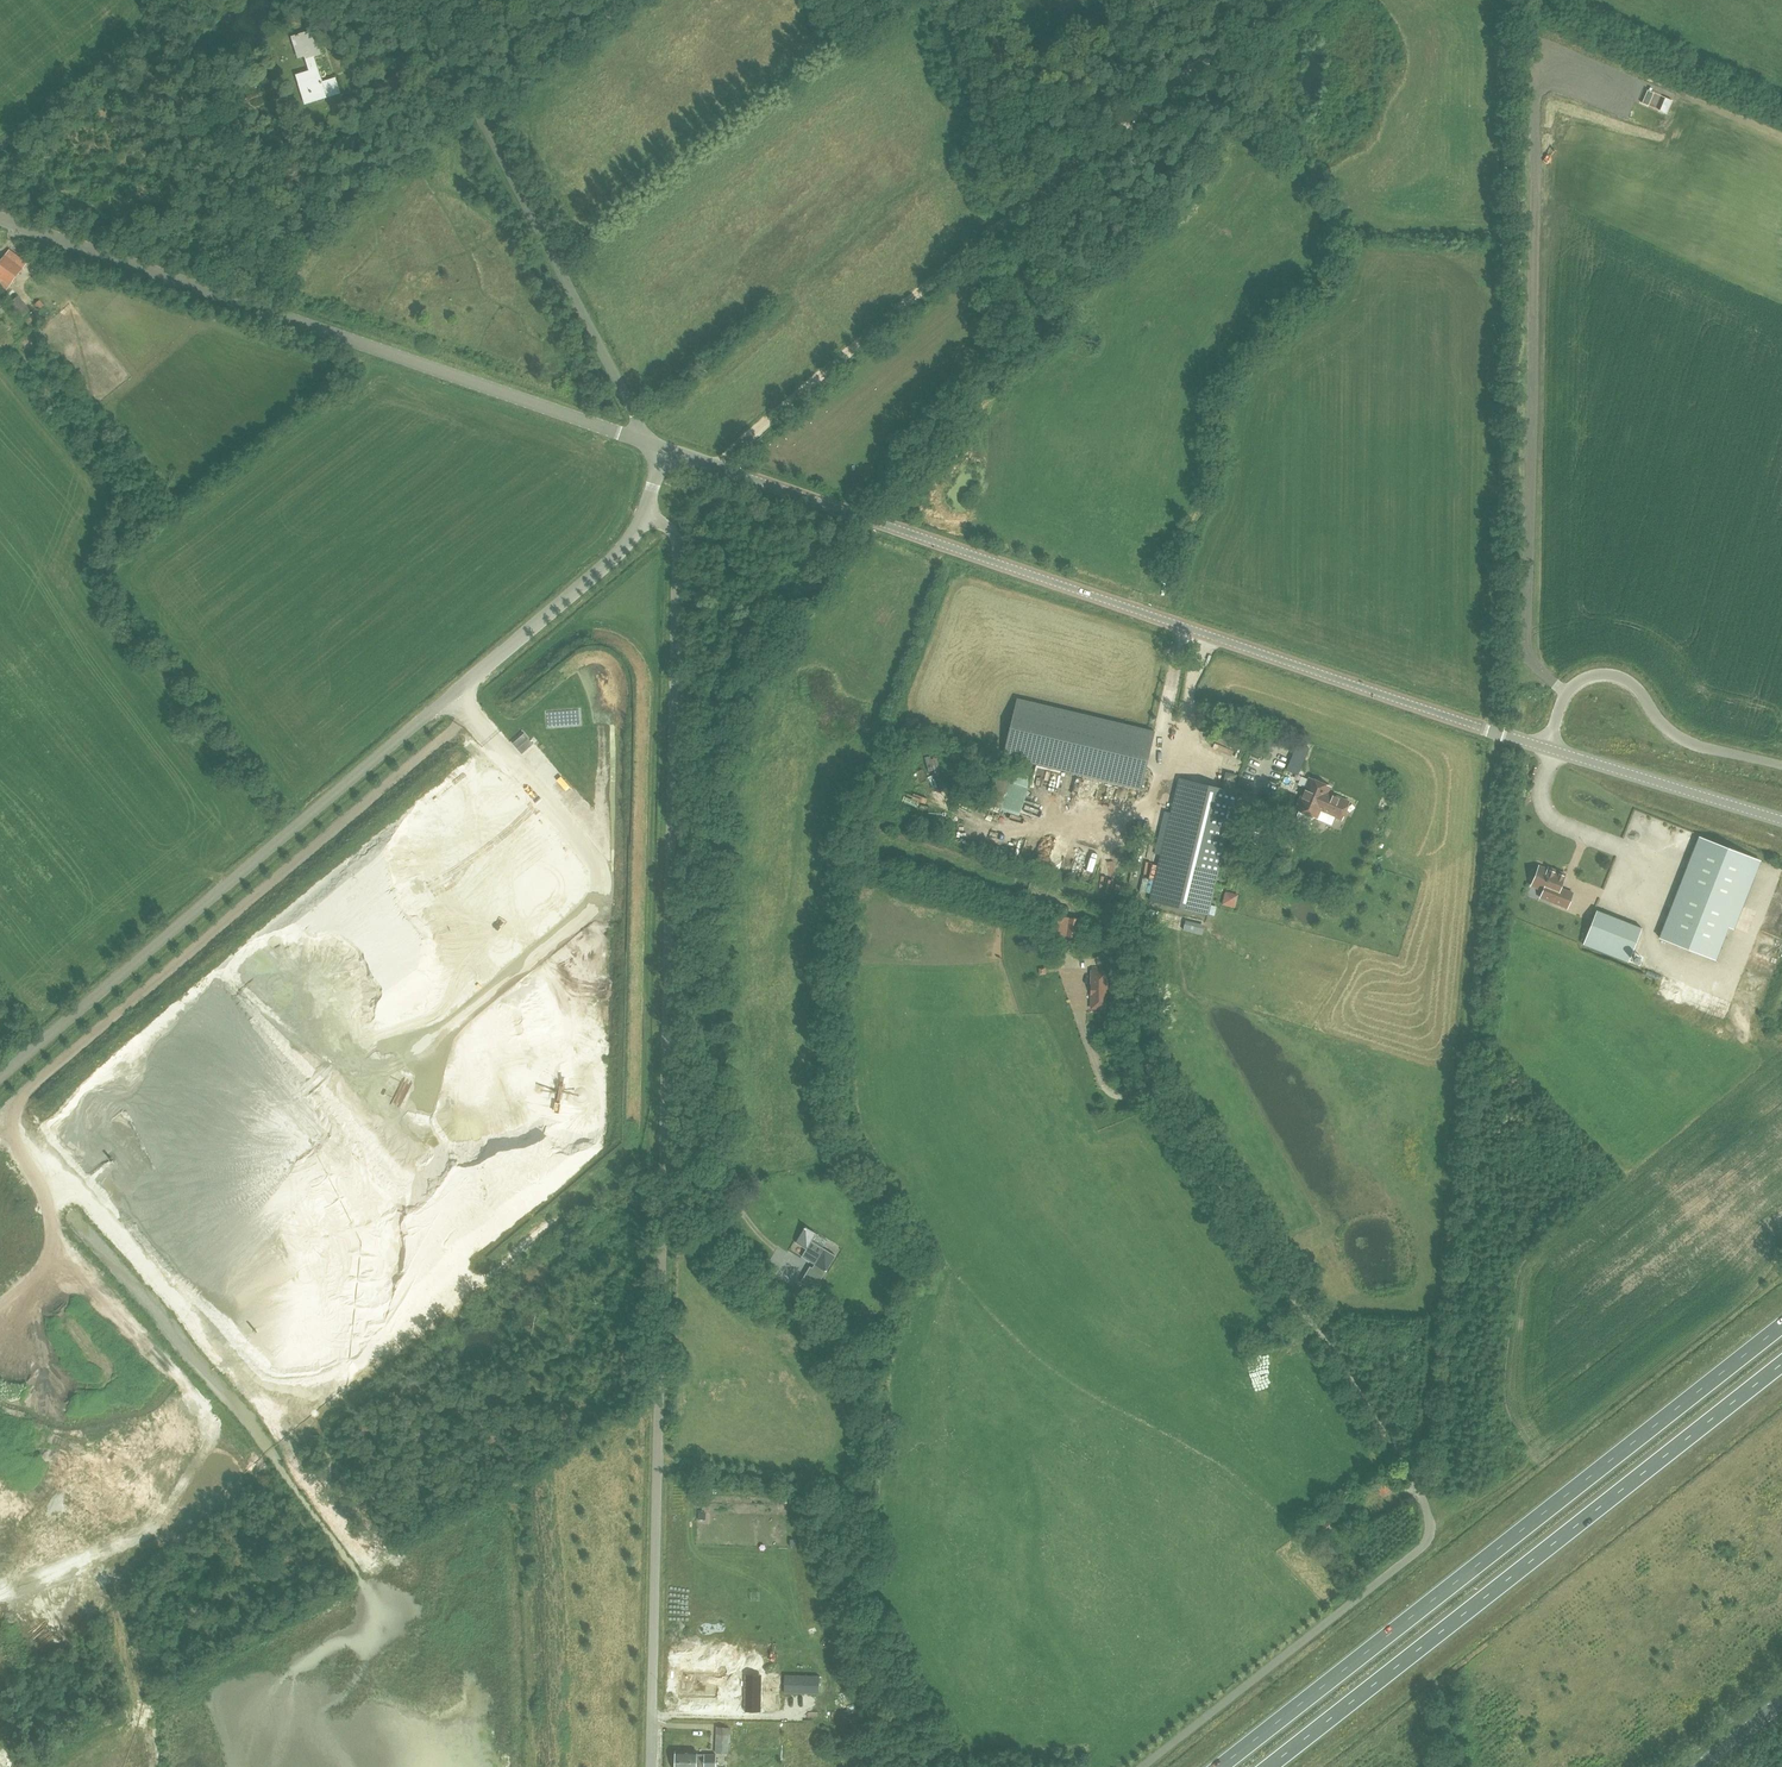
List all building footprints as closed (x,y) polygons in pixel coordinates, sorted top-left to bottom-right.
[(314,30),(293,36),(300,57),(305,56),(310,71),(298,75),(304,95),(313,92),(316,100),(341,92),(336,78),(322,82),(314,57),(322,54),(314,30)] [(10,285),(27,263),(10,250),(0,264),(0,278),(10,285)] [(9,304),(21,320),(31,311),(19,296),(9,304)] [(40,300),(35,305),(40,309),(44,305),(40,300)] [(1102,739),(1101,744),(1151,756),(1158,727),(1101,714),(1096,737),(1102,739)] [(1144,784),(1150,754),(1011,726),(1005,755),(1144,784)] [(524,733),(513,743),(522,754),(534,744),(524,733)] [(1243,747),(1238,758),(1244,762),(1250,750),(1243,747)] [(1013,769),(1007,808),(1027,811),(1033,772),(1013,769)] [(1180,778),(1172,812),(1164,811),(1155,854),(1161,855),(1150,899),(1208,913),(1238,792),(1180,778)] [(1329,793),(1330,790),(1331,788),(1325,785),(1324,781),(1319,778),(1315,781),(1311,779),(1297,809),(1317,818),(1321,810),(1341,819),(1349,802),(1329,793)] [(1243,839),(1256,843),(1262,822),(1250,818),(1243,839)] [(1729,927),(1755,859),(1699,836),(1659,937),(1716,960),(1729,927)] [(1239,854),(1229,863),(1241,877),(1252,868),(1239,854)] [(1531,885),(1543,890),(1543,891),(1544,892),(1545,891),(1554,894),(1552,902),(1567,908),(1573,893),(1561,888),(1566,874),(1555,870),(1554,872),(1547,869),(1539,866),(1537,870),(1534,871),(1531,878),(1533,881),(1531,885)] [(1230,888),(1226,901),(1239,904),(1243,892),(1230,888)] [(1212,910),(1218,912),(1221,903),(1215,901),(1212,910)] [(1583,944),(1628,962),(1642,928),(1597,910),(1583,944)] [(1091,970),(1091,1009),(1105,1009),(1105,970),(1091,970)] [(801,1234),(797,1242),(802,1245),(807,1248),(810,1250),(805,1258),(815,1264),(813,1268),(811,1267),(802,1283),(816,1291),(827,1271),(832,1263),(836,1256),(824,1249),(823,1248),(812,1241),(814,1237),(816,1234),(817,1233),(811,1230),(806,1227),(801,1234)] [(852,1329),(849,1331),(858,1343),(870,1333),(861,1322),(852,1329)] [(859,1343),(850,1349),(855,1357),(864,1352),(859,1343)] [(1387,1480),(1377,1486),(1383,1496),(1393,1489),(1387,1480)] [(1339,1502),(1334,1505),(1337,1510),(1342,1507),(1339,1502)] [(1325,1520),(1320,1524),(1321,1526),(1325,1533),(1332,1528),(1327,1521),(1325,1520)] [(1353,1569),(1347,1576),(1354,1581),(1360,1575),(1353,1569)] [(679,1673),(678,1693),(705,1694),(713,1694),(717,1695),(718,1674),(679,1673)] [(785,1674),(785,1691),(819,1693),(819,1675),(785,1674)] [(746,1683),(745,1711),(759,1711),(760,1683),(746,1683)] [(717,1726),(716,1753),(729,1753),(729,1727),(717,1726)] [(676,1753),(676,1762),(716,1763),(716,1755),(704,1754),(704,1755),(697,1754),(676,1753)]
